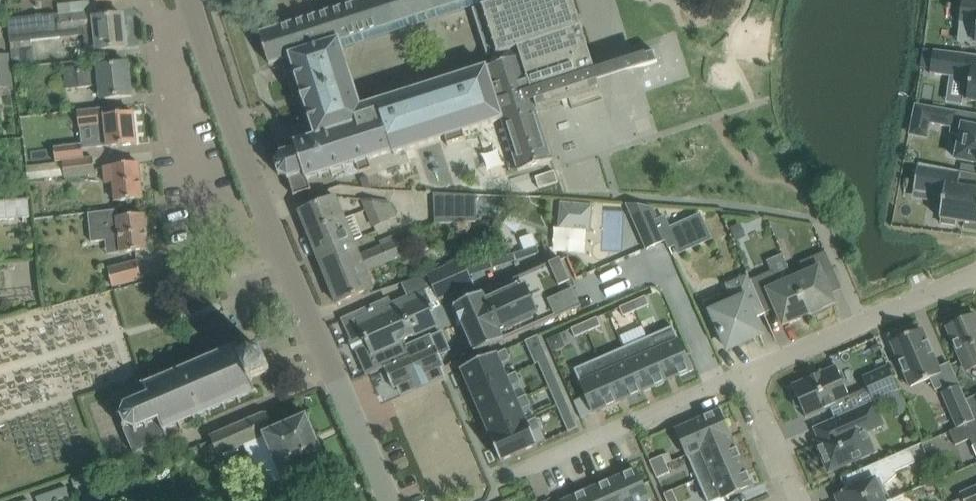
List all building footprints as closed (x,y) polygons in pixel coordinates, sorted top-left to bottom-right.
[(598,81),(657,62),(654,52),(594,70),(572,0),(363,0),(259,33),(269,64),(290,57),(300,89),(299,90),(303,105),(305,104),(315,137),(309,139),(308,137),(294,141),(294,142),(278,147),(280,153),(279,153),(280,155),(276,163),(274,162),(274,164),(276,164),(279,173),(277,174),(278,175),(280,174),(288,178),(288,180),(289,180),(293,195),(311,190),(308,181),(309,181),(308,179),(318,176),(319,178),(321,177),(321,175),(331,172),(331,174),(332,173),(333,175),(345,171),(347,176),(359,172),(360,172),(371,168),(369,161),(370,161),(369,159),(391,152),(393,152),(394,155),(445,139),(447,146),(465,140),(463,133),(502,120),(518,172),(552,160),(536,110),(600,89),(598,81)] [(959,24),(975,26),(975,0),(962,0),(959,24)] [(20,18),(7,19),(10,43),(13,68),(35,65),(32,41),(54,38),(61,37),(85,33),(86,49),(97,48),(97,50),(106,49),(126,47),(123,15),(108,16),(107,10),(98,11),(59,15),(57,15),(20,18)] [(933,51),(930,74),(965,79),(962,100),(975,102),(975,56),(933,51)] [(14,88),(10,54),(0,55),(0,90),(14,88)] [(102,99),(112,98),(131,96),(128,63),(98,67),(98,68),(78,70),(77,67),(64,69),(66,89),(80,88),(100,85),(102,99)] [(914,105),(912,118),(927,121),(927,124),(950,128),(949,134),(960,136),(956,159),(975,163),(975,115),(914,105)] [(118,107),(78,111),(80,131),(91,130),(93,148),(108,147),(117,146),(137,144),(133,112),(118,114),(118,107)] [(82,144),(54,147),(56,162),(83,159),(82,150),(82,144)] [(65,178),(95,175),(94,158),(83,159),(56,162),(27,166),(29,180),(65,176),(65,178)] [(114,201),(122,200),(142,198),(139,162),(103,166),(105,184),(112,183),(114,201)] [(961,172),(918,164),(913,192),(943,197),(939,218),(941,219),(940,224),(955,226),(955,221),(975,224),(975,190),(958,187),(961,172)] [(554,171),(535,177),(539,189),(558,183),(554,171)] [(474,209),(474,200),(474,196),(433,193),(434,209),(462,209),(474,209)] [(308,234),(345,219),(335,196),(299,211),(308,234)] [(7,219),(29,217),(28,198),(5,199),(5,201),(0,201),(0,220),(7,219)] [(383,207),(380,201),(363,199),(369,213),(383,207)] [(383,207),(369,213),(374,226),(388,220),(396,217),(390,202),(380,201),(383,207)] [(592,206),(593,205),(560,202),(560,203),(565,204),(565,212),(561,212),(560,227),(585,230),(587,216),(590,216),(590,206),(592,206)] [(463,223),(462,209),(434,209),(435,224),(463,223)] [(148,250),(144,214),(118,217),(118,210),(88,214),(91,242),(119,239),(120,253),(148,250)] [(317,256),(353,241),(345,219),(308,234),(317,256)] [(353,241),(317,256),(326,278),(336,302),(337,304),(355,296),(373,289),(365,271),(403,255),(399,248),(395,237),(381,242),(383,247),(360,257),(353,241)] [(793,279),(808,314),(834,303),(822,275),(833,270),(825,252),(800,263),(805,274),(793,279)] [(474,353),(581,306),(560,258),(454,306),(474,353)] [(358,321),(346,326),(366,371),(367,374),(369,373),(380,368),(380,369),(384,367),(391,384),(392,383),(398,386),(399,387),(440,369),(439,367),(441,362),(442,361),(440,355),(449,350),(441,333),(432,337),(431,334),(405,345),(403,340),(439,324),(431,304),(438,301),(438,302),(474,286),(473,285),(471,280),(468,272),(466,269),(462,260),(427,275),(433,287),(391,306),(388,299),(359,312),(362,318),(358,320),(358,321)] [(113,286),(142,279),(137,261),(108,269),(113,286)] [(808,314),(793,279),(780,285),(773,270),(750,281),(764,314),(775,309),(782,325),(808,314)] [(764,314),(750,281),(747,275),(725,285),(728,293),(704,304),(710,317),(716,333),(719,331),(727,349),(744,342),(743,339),(753,335),(754,337),(761,335),(753,319),(764,314)] [(636,311),(649,305),(645,296),(632,302),(636,311)] [(623,316),(636,311),(632,302),(619,307),(623,316)] [(975,315),(969,318),(968,317),(967,317),(964,316),(962,316),(960,317),(958,318),(957,319),(956,320),(955,321),(954,322),(953,324),(953,325),(947,327),(966,371),(975,367),(975,316),(975,315)] [(587,332),(600,326),(597,317),(584,323),(587,332)] [(575,337),(587,332),(584,323),(571,328),(575,337)] [(690,360),(687,361),(673,326),(647,337),(666,381),(679,375),(680,377),(694,371),(690,360)] [(941,374),(922,330),(907,336),(904,334),(895,338),(895,341),(891,343),(910,387),(929,379),(934,391),(946,386),(941,374)] [(542,346),(538,336),(538,335),(525,341),(529,351),(542,346)] [(642,391),(666,381),(647,337),(623,348),(642,391)] [(242,402),(240,398),(254,392),(257,394),(258,392),(254,390),(250,380),(270,371),(261,349),(241,358),(236,348),(238,344),(236,343),(234,347),(205,359),(204,355),(202,356),(203,360),(191,365),(190,361),(187,362),(188,363),(175,369),(175,368),(172,369),(174,373),(162,378),(160,374),(158,375),(160,379),(147,384),(146,380),(144,381),(144,382),(141,384),(130,388),(119,393),(123,402),(122,404),(124,405),(121,414),(119,414),(118,418),(120,418),(123,426),(122,427),(125,431),(134,453),(148,448),(150,452),(156,449),(155,445),(169,439),(167,435),(169,434),(167,429),(179,424),(181,428),(183,427),(181,423),(194,418),(196,422),(198,421),(198,419),(210,414),(210,416),(213,415),(211,411),(223,406),(224,409),(227,408),(225,404),(238,399),(239,403),(242,402)] [(618,402),(642,391),(623,348),(599,359),(618,402)] [(501,364),(510,360),(506,350),(461,369),(471,392),(507,376),(501,364)] [(542,373),(552,369),(548,359),(538,363),(542,373)] [(593,412),(618,402),(599,359),(574,369),(593,412)] [(805,418),(849,398),(836,367),(792,386),(796,397),(794,398),(794,399),(793,400),(793,401),(793,402),(793,403),(793,404),(794,406),(795,407),(797,407),(798,408),(799,408),(800,407),(801,407),(805,418)] [(873,401),(884,396),(898,390),(888,367),(862,378),(872,401),(873,401)] [(511,387),(520,383),(516,372),(507,376),(471,392),(481,415),(517,399),(511,387)] [(138,376),(127,381),(130,388),(141,384),(138,376)] [(552,396),(562,392),(557,381),(548,385),(552,396)] [(957,428),(975,420),(959,386),(942,393),(957,428)] [(521,410),(531,406),(526,395),(517,399),(481,415),(490,437),(491,437),(490,437),(491,438),(527,422),(521,410)] [(883,425),(873,401),(872,401),(812,428),(813,429),(814,428),(819,440),(816,441),(829,471),(873,452),(864,432),(883,425)] [(571,415),(572,414),(567,404),(558,408),(562,419),(571,415)] [(723,420),(725,419),(720,408),(706,415),(706,417),(676,430),(687,455),(730,436),(723,420)] [(302,494),(294,477),(327,463),(307,416),(273,430),(266,413),(210,437),(218,454),(243,444),(263,490),(267,489),(273,500),(287,500),(302,494)] [(532,432),(541,428),(536,418),(527,422),(491,438),(501,461),(537,445),(532,432)] [(975,420),(957,428),(949,432),(955,446),(970,439),(972,445),(975,445),(975,420)] [(697,479),(740,460),(730,436),(687,455),(697,479)] [(914,461),(909,449),(859,471),(865,484),(836,496),(838,500),(890,500),(904,495),(896,476),(895,472),(915,463),(914,461)] [(653,470),(666,464),(662,455),(649,461),(653,470)] [(751,486),(740,460),(697,479),(707,500),(716,500),(751,486)] [(657,478),(670,473),(666,464),(653,470),(657,478)] [(90,482),(101,478),(98,470),(87,473),(87,472),(71,478),(74,487),(90,482)] [(636,470),(611,481),(620,500),(650,500),(636,470)] [(611,481),(587,491),(591,500),(620,500),(611,481)] [(55,500),(70,496),(66,486),(51,491),(55,500)] [(959,493),(963,500),(975,500),(975,486),(959,493)] [(672,490),(664,494),(667,500),(677,500),(672,490)] [(55,500),(51,491),(36,496),(38,500),(54,500),(55,500)] [(587,491),(565,500),(591,500),(587,491)]
